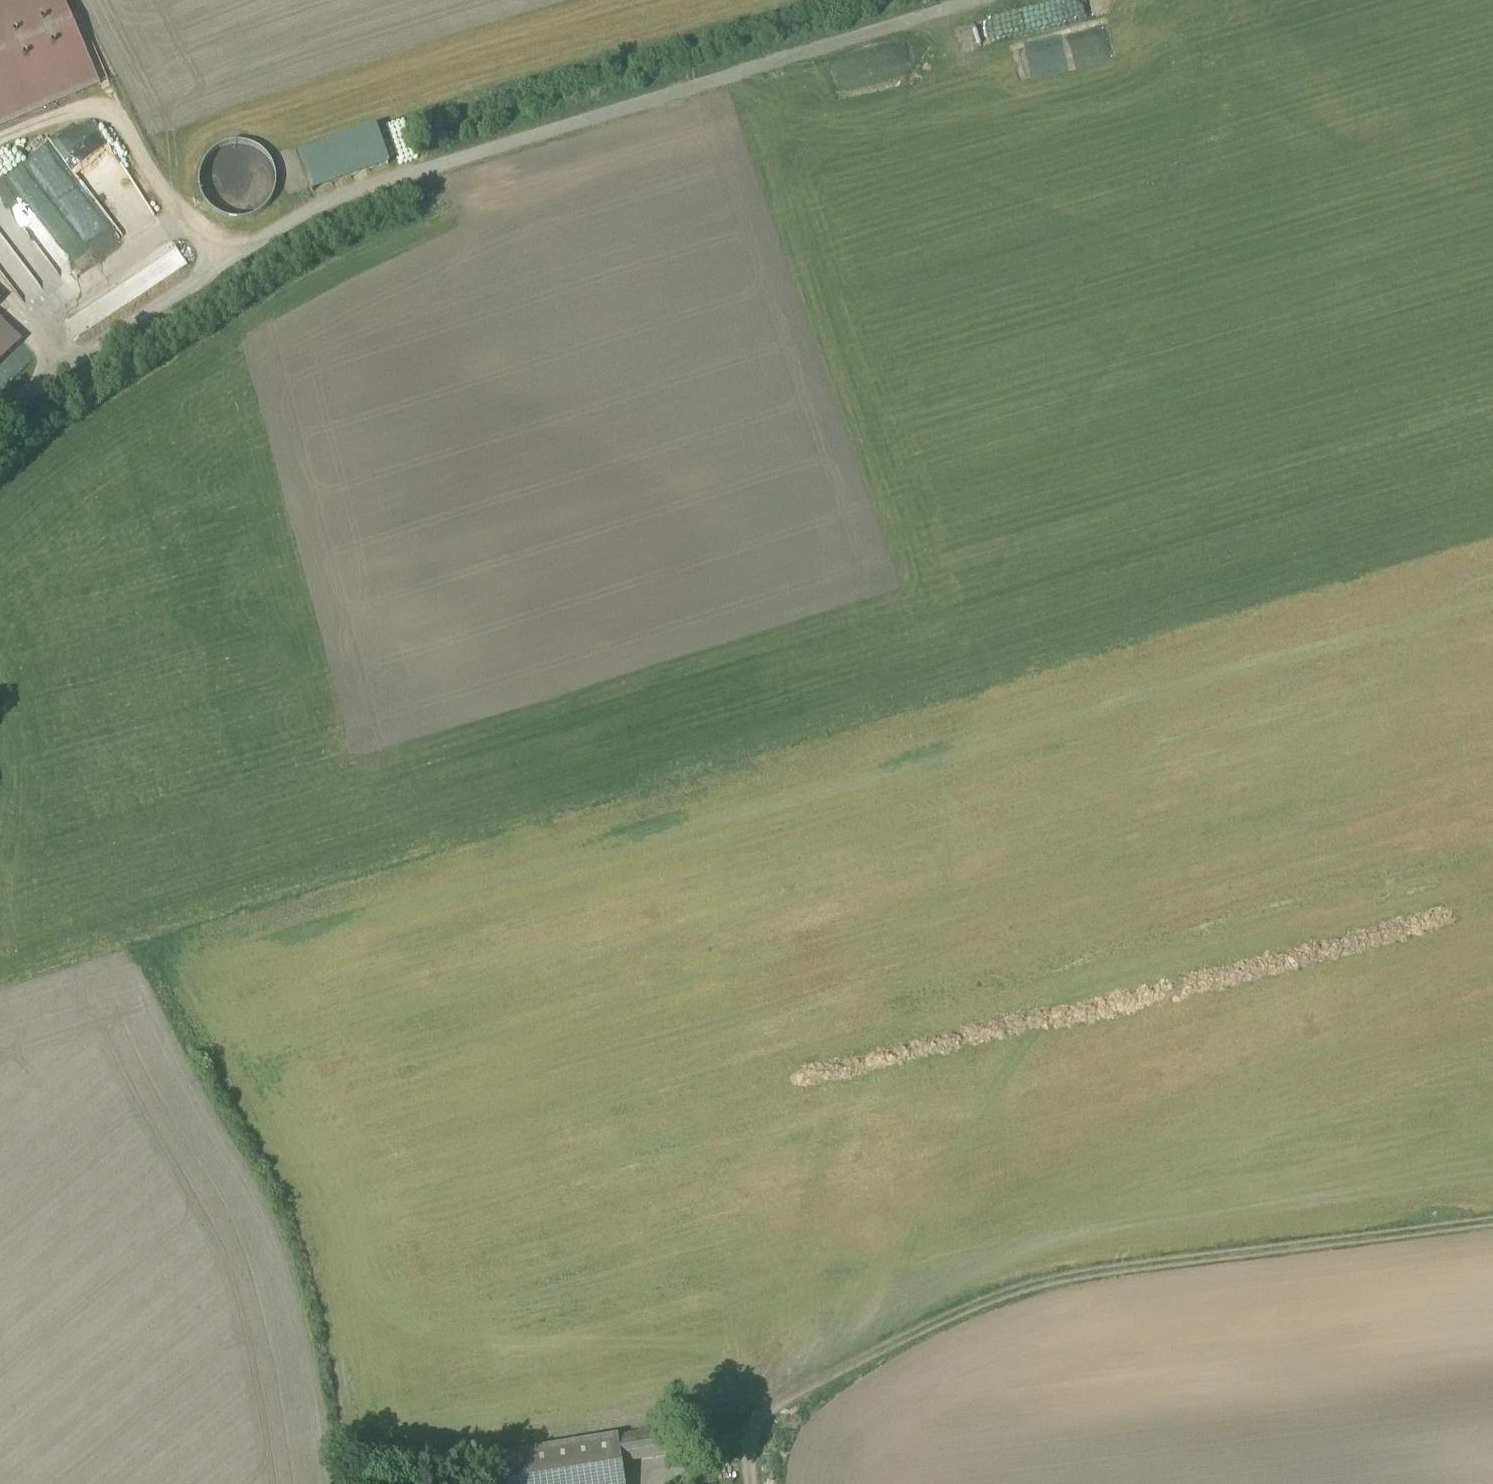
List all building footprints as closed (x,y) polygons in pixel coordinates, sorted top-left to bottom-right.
[(99,84),(63,0),(0,0),(0,127),(99,84)] [(386,158),(375,128),(299,154),(310,185),(312,192),(388,165),(386,158)] [(250,145),(236,143),(222,146),(210,154),(204,163),(202,166),(199,180),(201,194),(208,207),(219,216),(232,220),(247,220),(260,214),(270,204),(276,191),(276,176),(272,163),(262,152),(250,145)] [(20,343),(0,323),(0,364),(20,343)] [(618,1438),(622,1463),(678,1454),(674,1430),(618,1438)] [(618,1437),(488,1458),(492,1483),(625,1483),(622,1463),(618,1438),(618,1437)]
